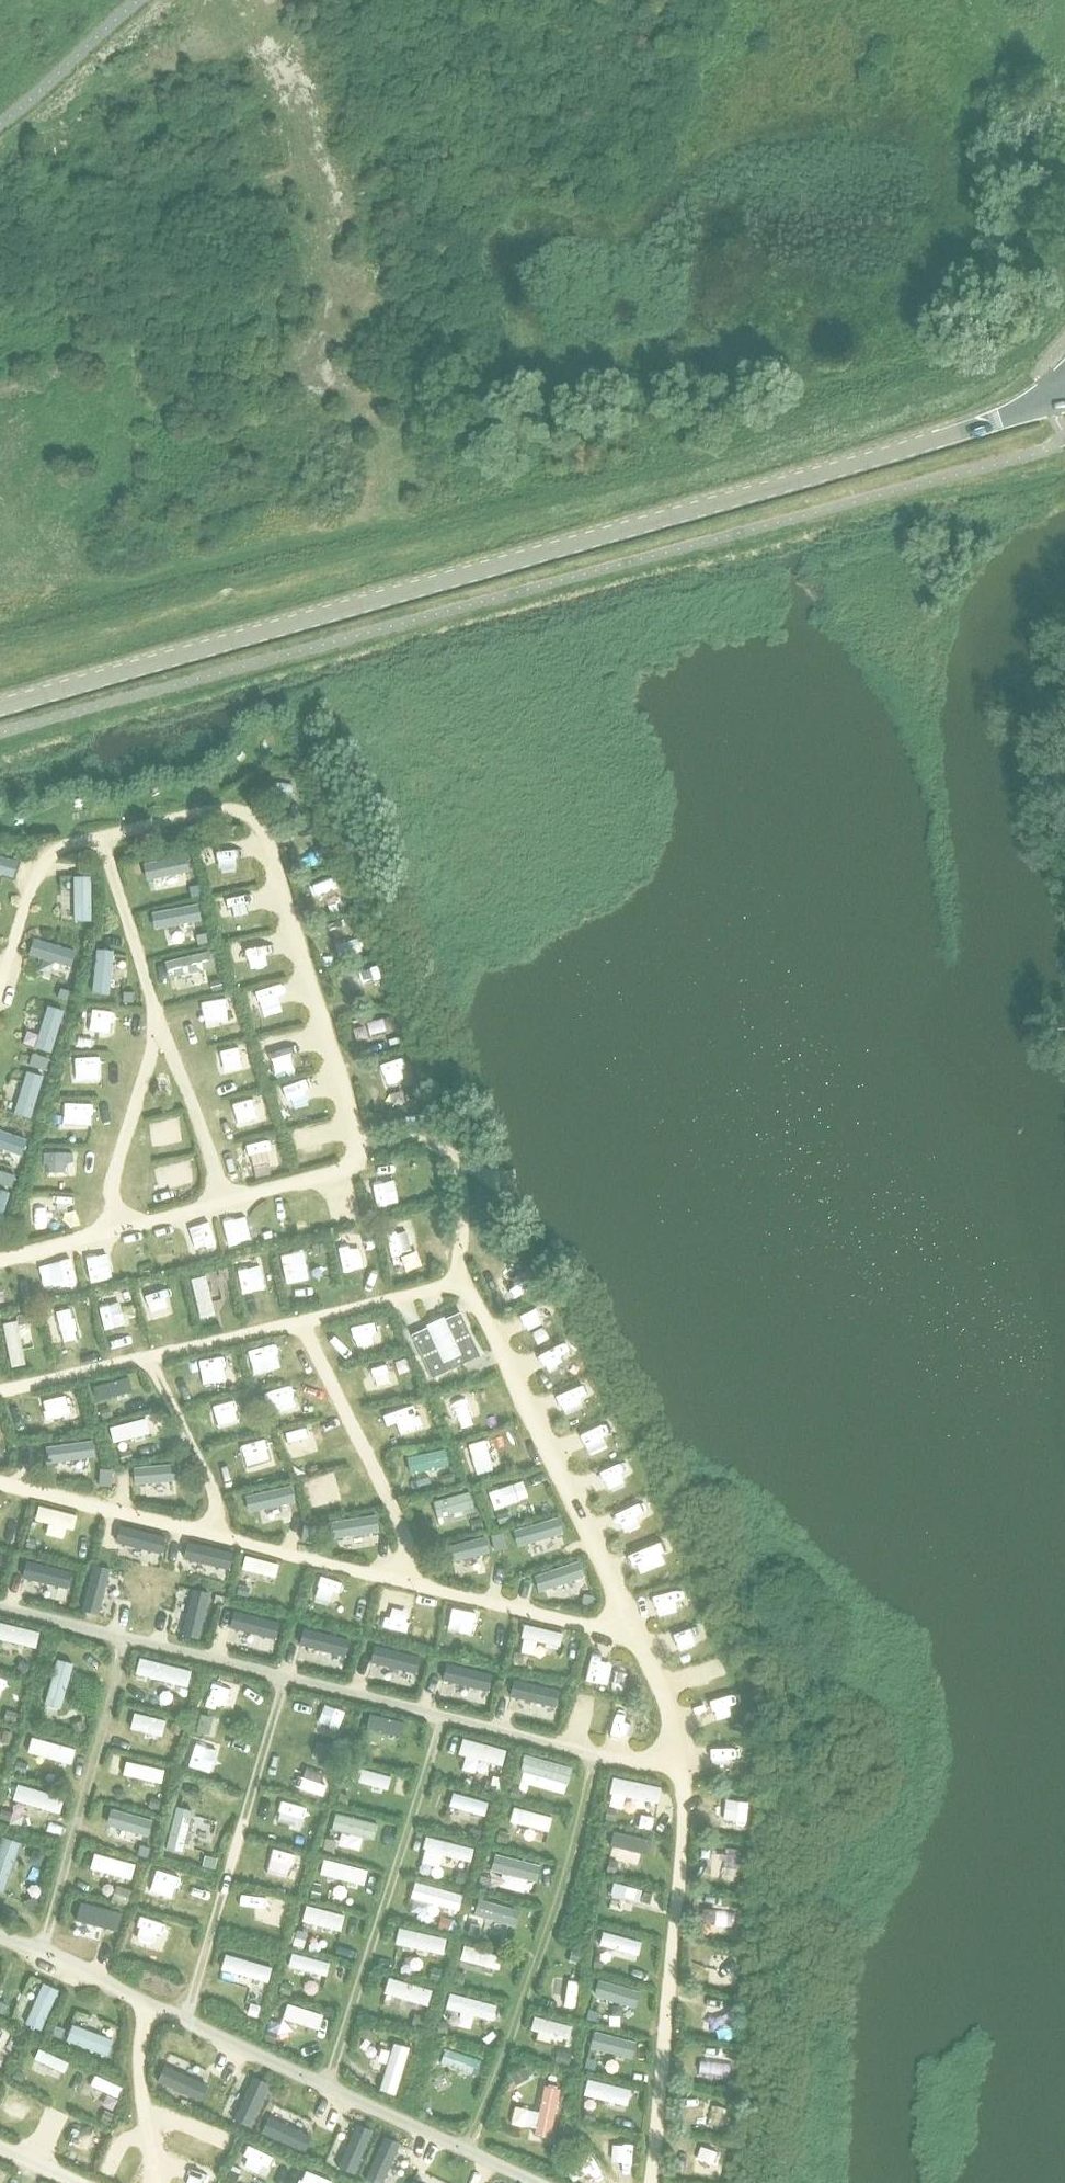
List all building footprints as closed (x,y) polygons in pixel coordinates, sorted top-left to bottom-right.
[(425,1329),(409,1338),(430,1381),(478,1358),(459,1315),(444,1322),(446,1325),(427,1333),(425,1329)] [(737,1734),(731,1678),(714,1679),(720,1736),(737,1734)]
